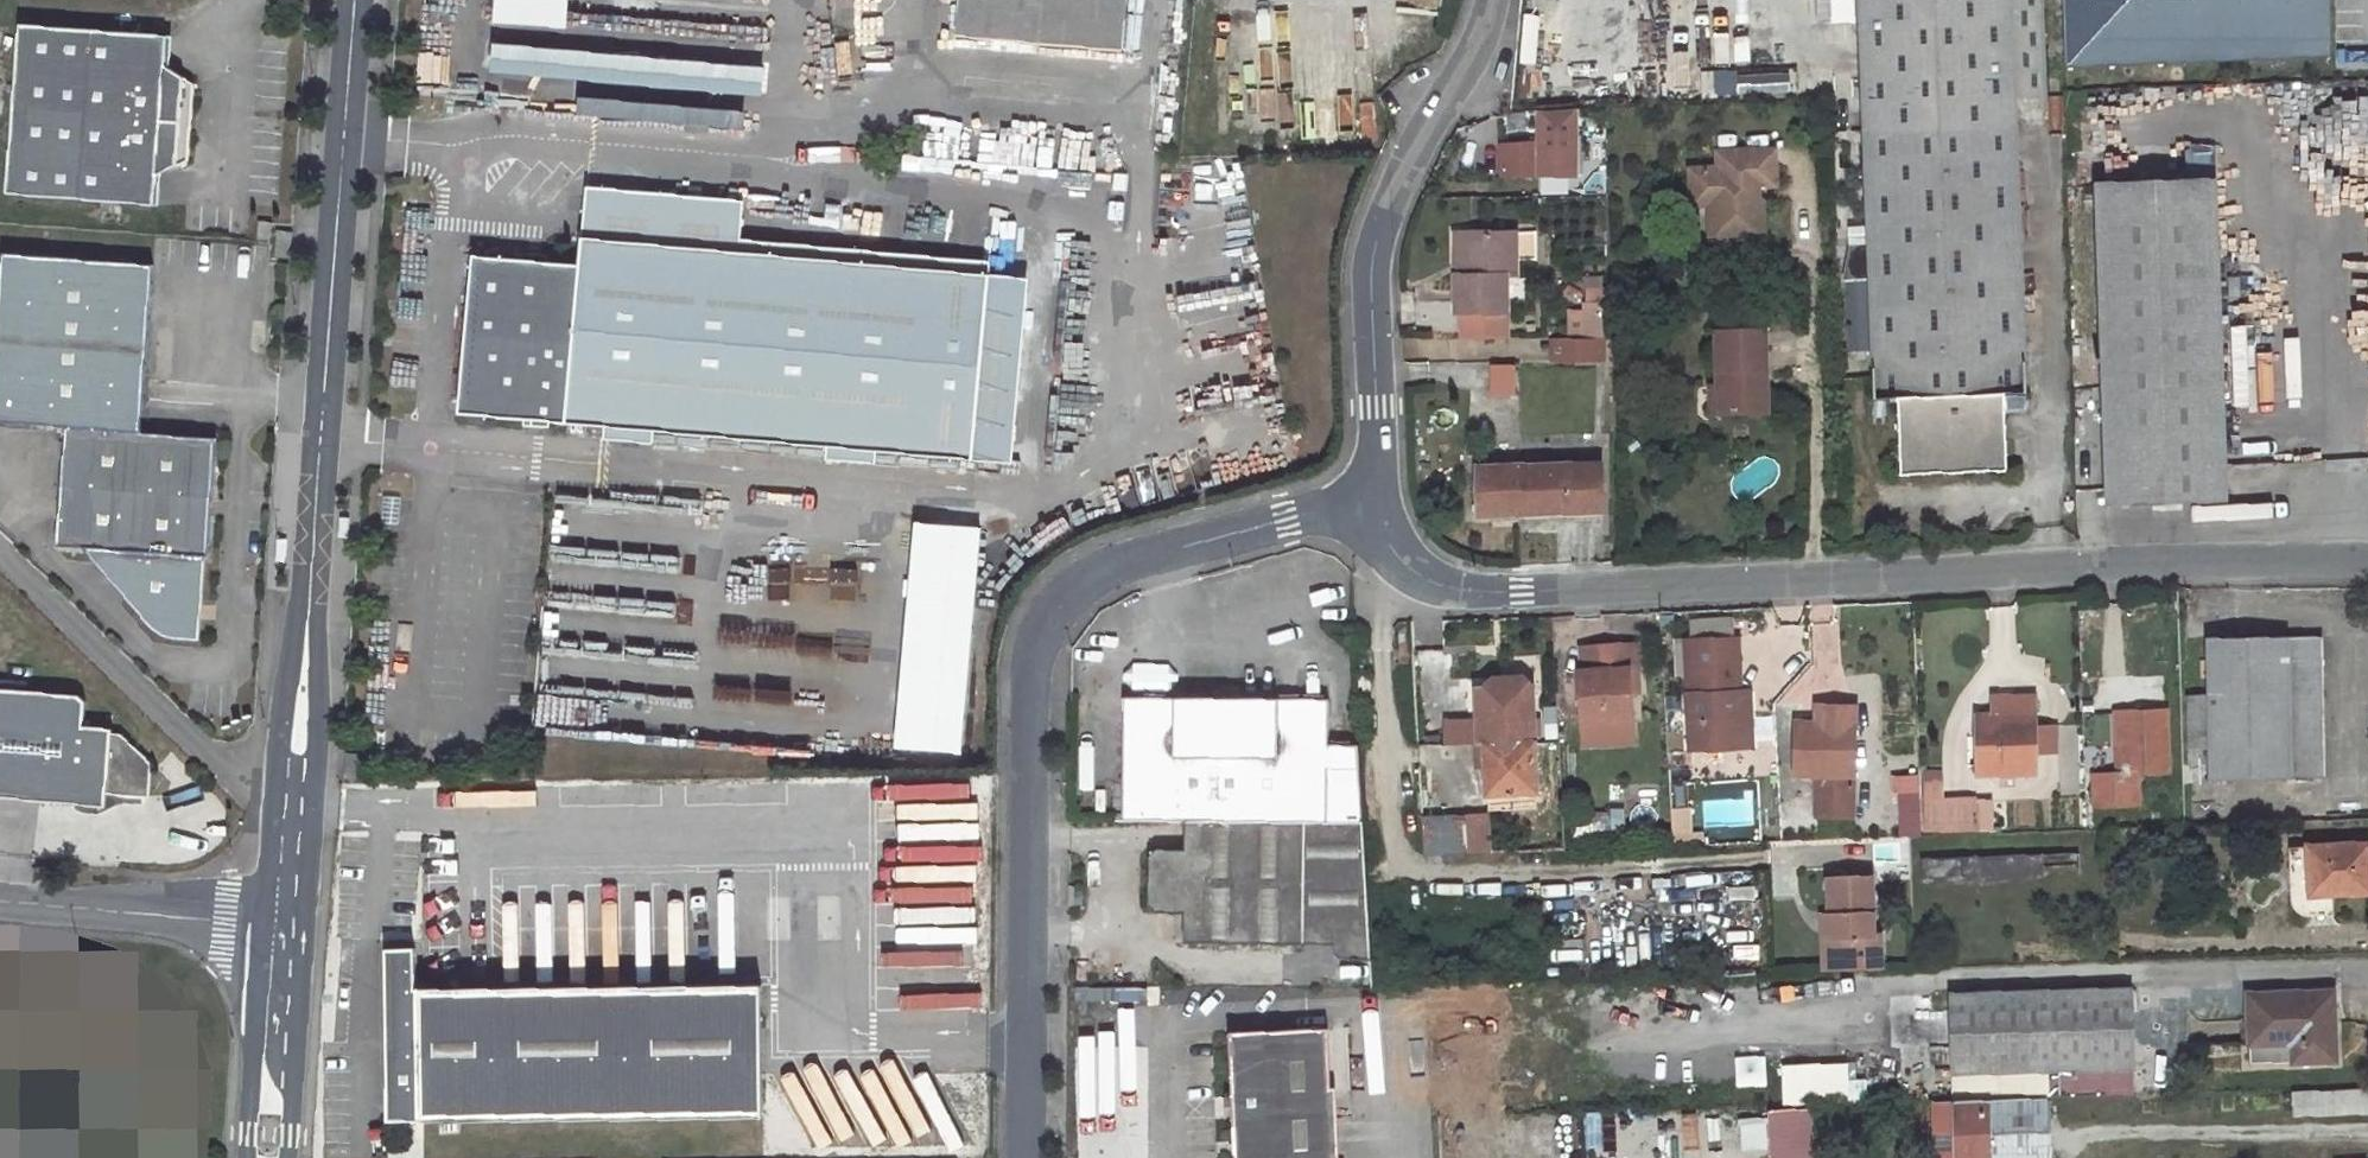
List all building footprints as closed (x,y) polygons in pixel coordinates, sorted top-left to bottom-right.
[(562,0),(488,0),(486,20),(560,26),(562,0)] [(956,38),(1123,53),(1128,0),(959,0),(956,38)] [(2043,0),(1861,0),(1876,397),(1898,397),(1901,473),(2008,469),(2005,392),(2004,375),(2027,373),(2017,100),(2047,97),(2043,0)] [(2060,62),(2133,62),(2326,56),(2324,0),(2060,0),(2060,62)] [(168,35),(20,21),(4,190),(152,204),(155,174),(186,160),(193,84),(165,65),(168,35)] [(481,76),(757,89),(758,59),(482,46),(481,76)] [(1577,110),(1541,111),(1544,176),(1580,174),(1577,110)] [(2183,175),(2215,174),(2215,143),(2182,144),(2183,175)] [(1770,151),(1714,153),(1715,169),(1687,170),(1689,198),(1708,197),(1714,201),(1717,240),(1761,238),(1760,203),(1749,194),(1750,187),(1771,186),(1770,151)] [(2228,499),(2217,177),(2096,181),(2107,505),(2228,499)] [(743,203),(588,189),(583,238),(740,252),(743,203)] [(1714,201),(1708,197),(1689,198),(1689,206),(1707,205),(1709,241),(1717,240),(1714,201)] [(270,225),(257,224),(256,241),(269,242),(270,225)] [(1510,312),(1510,278),(1521,278),(1521,232),(1467,233),(1467,273),(1457,274),(1458,312),(1510,312)] [(275,233),(274,245),(289,247),(290,234),(275,233)] [(1456,233),(1457,274),(1467,273),(1467,233),(1456,233)] [(581,265),(474,256),(460,414),(975,459),(991,273),(740,252),(583,238),(581,265)] [(273,257),(288,258),(289,247),(274,245),(273,257)] [(153,265),(4,253),(0,301),(0,421),(65,426),(56,542),(93,545),(154,615),(192,626),(198,554),(207,555),(217,437),(139,431),(153,265)] [(1590,303),(1590,336),(1606,336),(1606,303),(1590,303)] [(1767,413),(1766,331),(1717,333),(1718,388),(1719,415),(1767,413)] [(1490,393),(1511,392),(1510,365),(1489,366),(1490,393)] [(2005,392),(2027,391),(2027,373),(2004,375),(2005,392)] [(1602,512),(1601,464),(1479,466),(1480,515),(1602,512)] [(960,752),(972,524),(905,521),(892,748),(960,752)] [(1744,745),(1740,691),(1740,690),(1737,636),(1685,640),(1693,748),(1744,745)] [(2324,774),(2321,637),(2207,640),(2208,694),(2186,695),(2188,748),(2209,748),(2211,777),(2324,774)] [(1581,675),(1584,724),(1635,721),(1633,697),(1631,674),(1639,673),(1637,647),(1584,651),(1585,675),(1581,675)] [(1631,674),(1633,697),(1640,696),(1639,673),(1631,674)] [(1535,790),(1532,716),(1531,686),(1522,678),(1493,679),(1484,688),(1489,793),(1535,790)] [(0,689),(0,796),(99,803),(100,791),(142,794),(145,759),(113,731),(104,730),(104,726),(74,724),(76,699),(70,694),(0,689)] [(1740,691),(1744,745),(1752,744),(1749,690),(1740,690),(1740,691)] [(1994,696),(1994,714),(2035,714),(2035,695),(1994,696)] [(1332,701),(1128,699),(1127,821),(1182,821),(1364,822),(1361,747),(1331,747),(1332,701)] [(2169,769),(2166,709),(2120,711),(2122,772),(2113,772),(2091,773),(2093,804),(2140,803),(2138,771),(2169,769)] [(2120,711),(2111,711),(2113,772),(2122,772),(2120,711)] [(1994,714),(1977,714),(1978,772),(2036,771),(2035,714),(1994,714)] [(1854,816),(1856,724),(1797,723),(1797,773),(1818,774),(1817,815),(1854,816)] [(1980,829),(1979,796),(1945,797),(1945,781),(1923,782),(1925,831),(1980,829)] [(1550,789),(1535,790),(1489,793),(1489,809),(1551,807),(1550,789)] [(1690,807),(1673,808),(1676,844),(1706,843),(1705,832),(1692,832),(1690,807)] [(1424,816),(1424,819),(1426,854),(1471,853),(1468,815),(1424,816)] [(1364,822),(1182,821),(1182,853),(1154,851),(1145,860),(1146,906),(1152,913),(1181,915),(1181,945),(1332,947),(1331,954),(1339,961),(1370,962),(1364,822)] [(2290,847),(2293,905),(2295,909),(2299,915),(2306,917),(2312,918),(2311,895),(2335,894),(2367,892),(2367,844),(2290,847)] [(2042,854),(1924,856),(1924,877),(2043,874),(2042,854)] [(1832,914),(1834,971),(1884,969),(1882,936),(1876,936),(1874,878),(1831,879),(1832,914)] [(2312,918),(2335,916),(2335,894),(2311,895),(2312,918)] [(1834,971),(1832,914),(1825,914),(1827,971),(1834,971)] [(421,947),(391,948),(393,1120),(769,1115),(767,983),(421,987),(421,947)] [(2133,1064),(2130,990),(1953,996),(1956,1070),(2047,1067),(2133,1064)] [(2335,1059),(2333,993),(2249,995),(2251,1062),(2335,1059)] [(1327,1033),(1226,1037),(1233,1157),(1333,1157),(1327,1033)] [(1847,1064),(1787,1066),(1788,1102),(1848,1100),(1847,1064)] [(2047,1067),(1956,1070),(1957,1099),(1992,1098),(2048,1096),(2047,1067)] [(2048,1096),(1992,1098),(1993,1157),(2050,1157),(2048,1096)] [(1957,1157),(1993,1157),(1992,1098),(1957,1099),(1955,1099),(1957,1157)] [(1955,1099),(1934,1099),(1936,1157),(1957,1157),(1955,1099)] [(1813,1108),(1776,1110),(1778,1157),(1815,1157),(1813,1108)]
